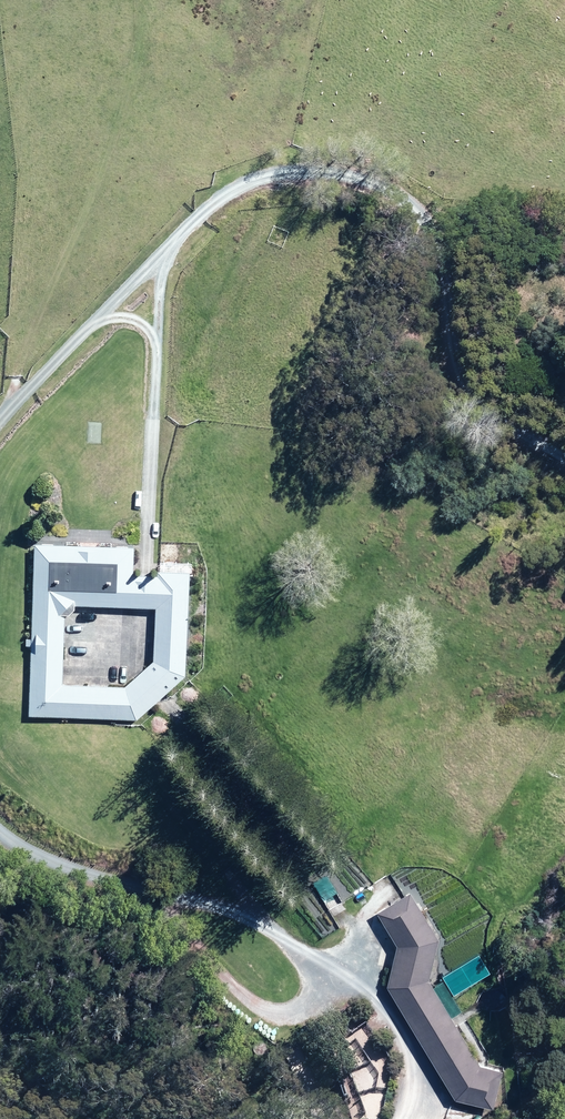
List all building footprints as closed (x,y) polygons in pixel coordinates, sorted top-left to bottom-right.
[(35,720),(141,726),(188,684),(190,576),(135,574),(136,552),(39,546),(35,720)] [(417,899),(379,919),(399,951),(390,994),(458,1102),(489,1111),(498,1080),(435,983),(443,942),(417,899)]
